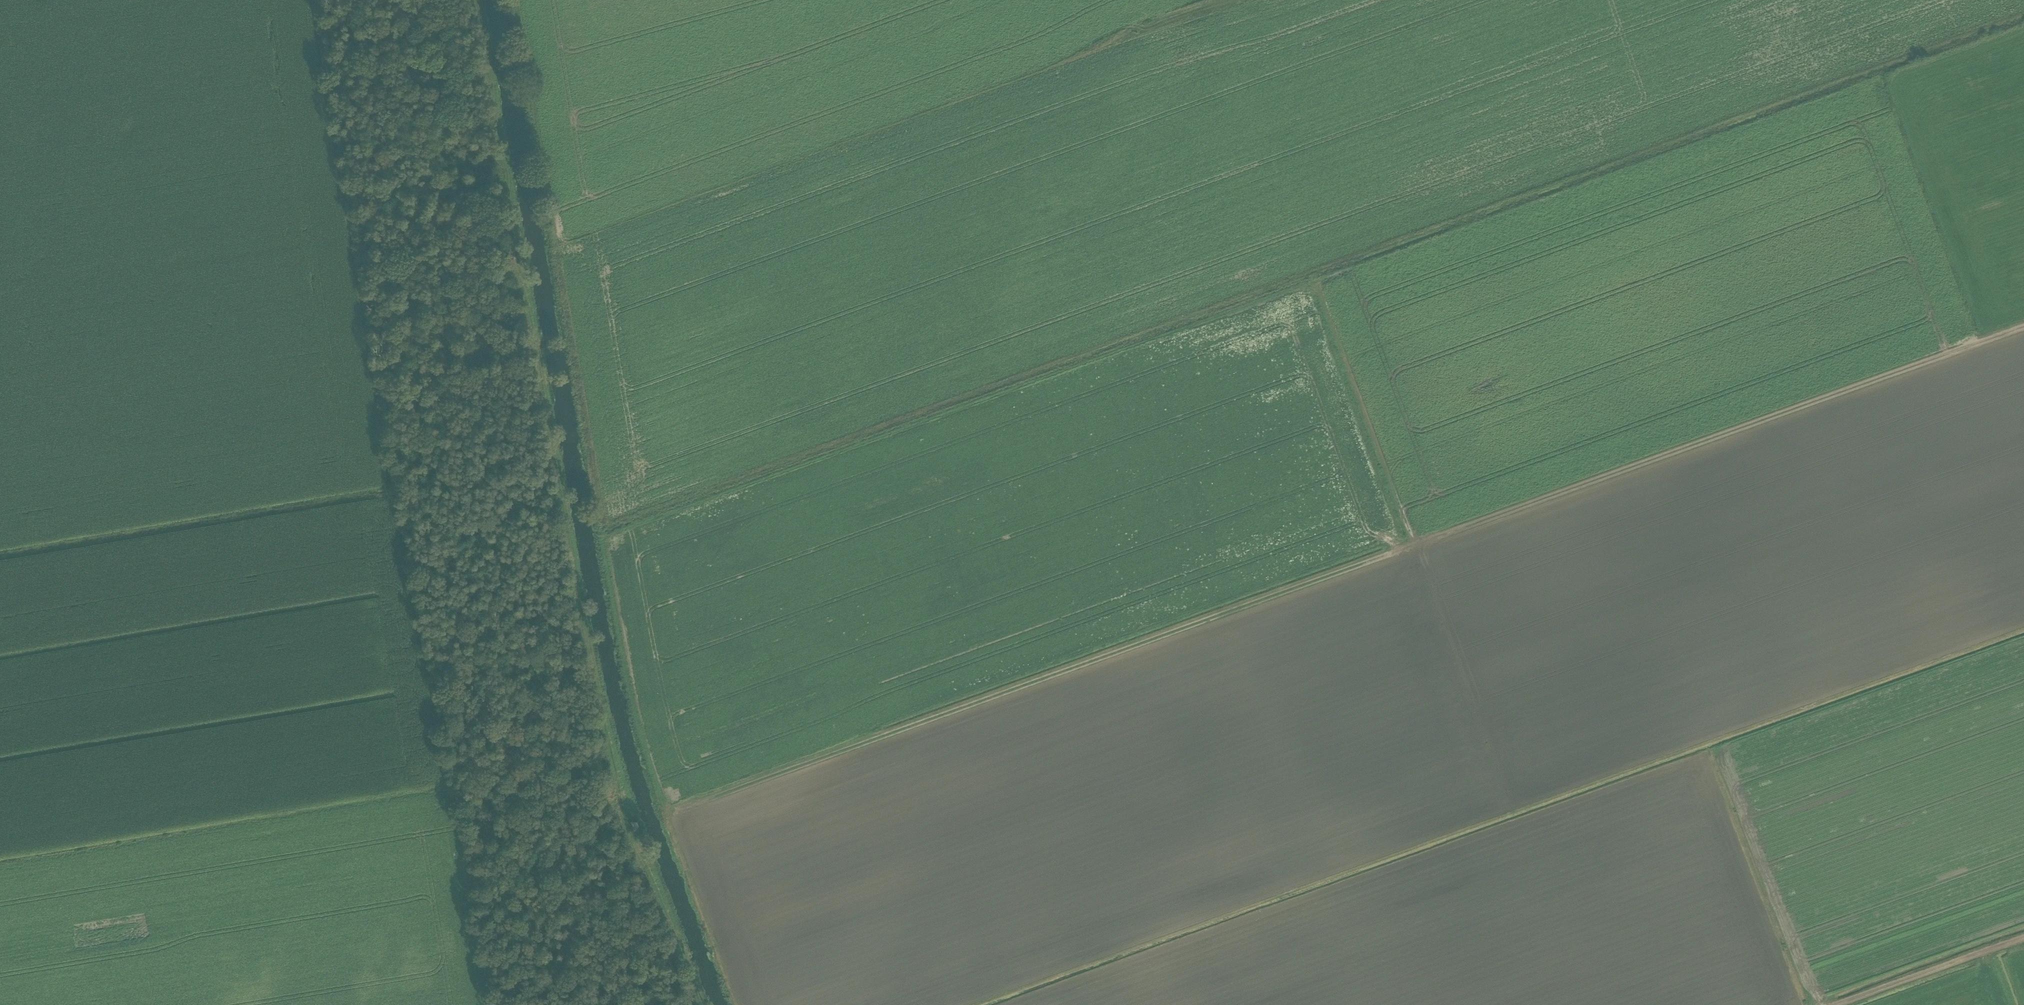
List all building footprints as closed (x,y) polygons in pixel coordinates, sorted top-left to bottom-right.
[(1617,753),(1597,759),(1599,765),(1619,758),(1617,753)] [(632,822),(630,822),(634,833),(636,832),(639,827),(638,823),(632,822)]
